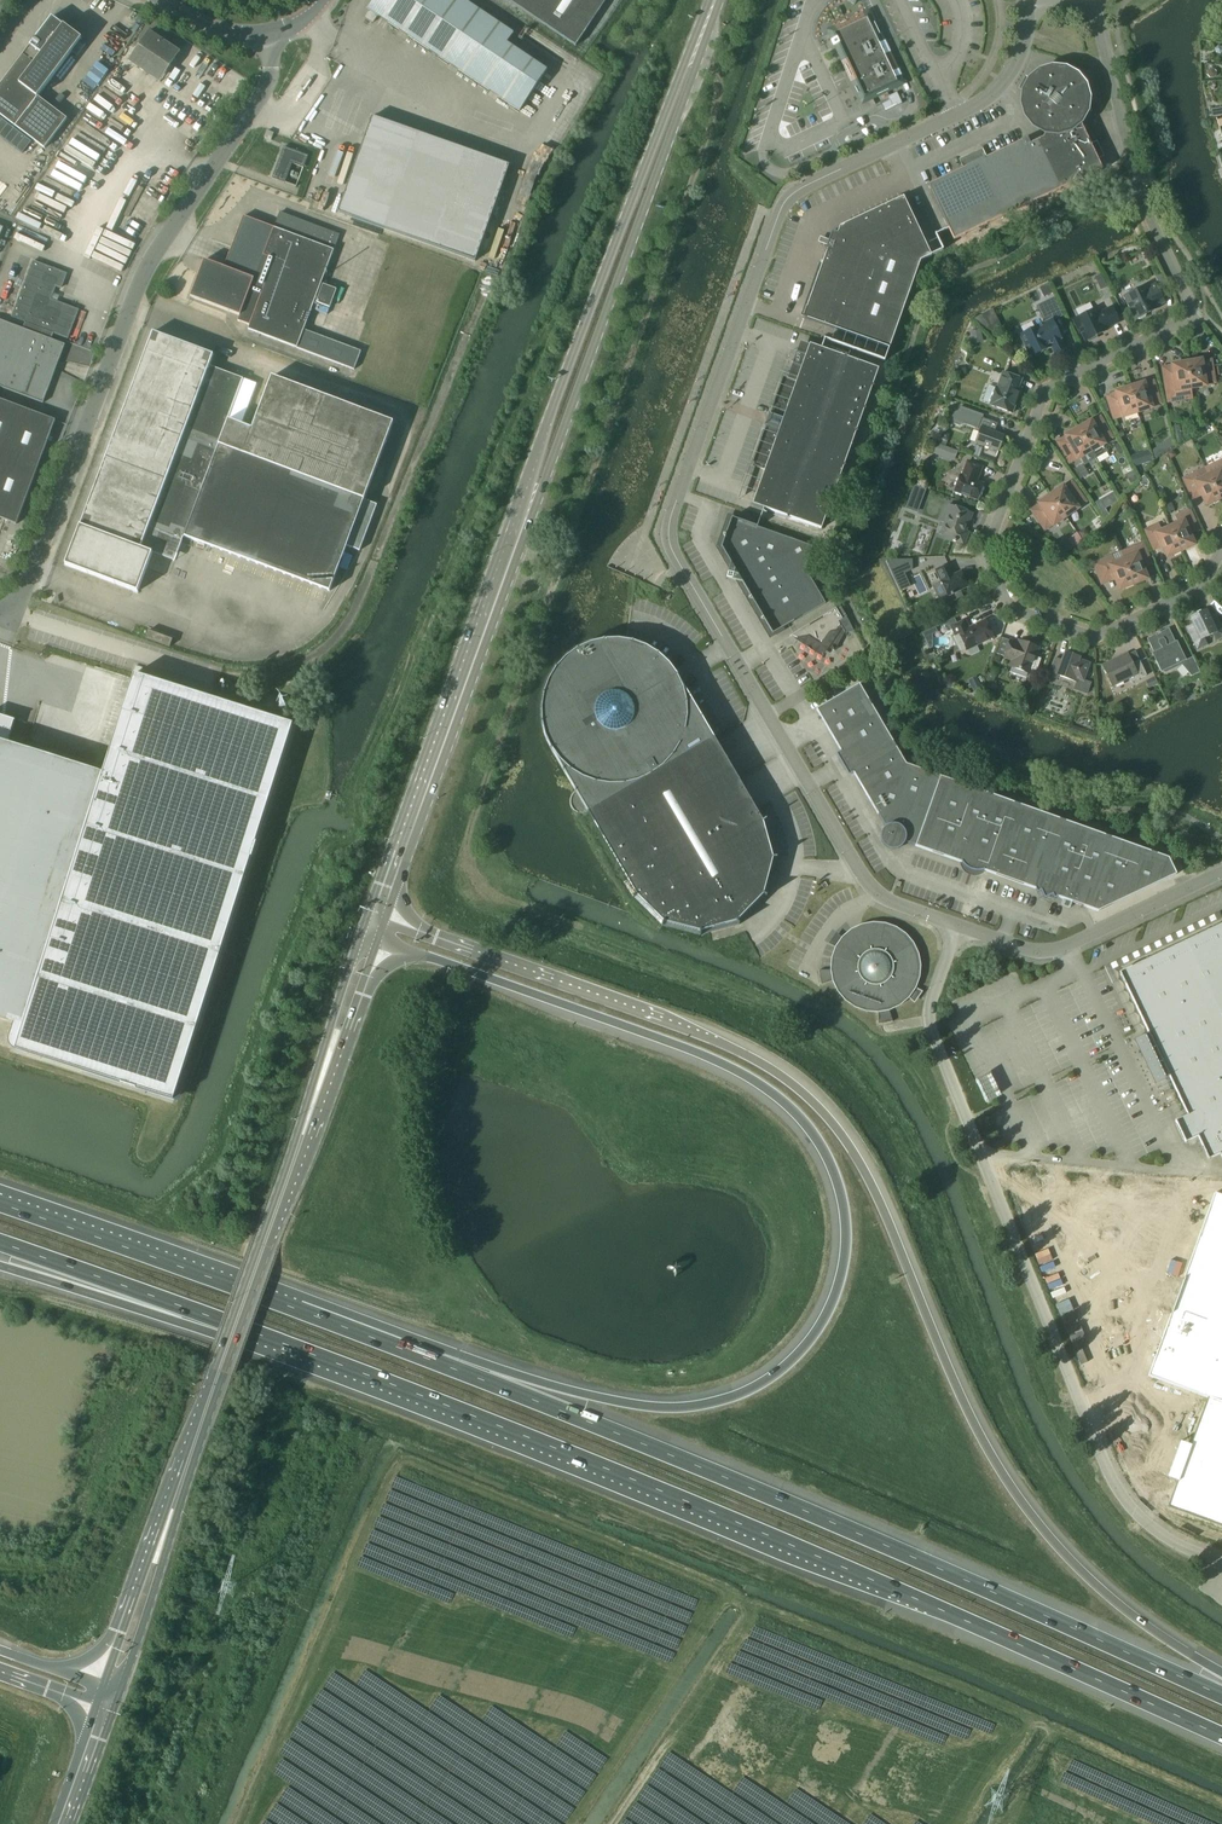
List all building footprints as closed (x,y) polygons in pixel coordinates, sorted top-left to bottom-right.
[(369,9),(520,111),(548,70),(508,43),(515,33),(466,0),(375,0),(369,9)] [(576,45),(607,0),(509,0),(576,45)] [(832,32),(837,43),(843,55),(840,56),(848,72),(851,71),(864,99),(900,82),(874,26),(868,15),(864,17),(863,14),(835,27),(836,30),(832,32)] [(52,16),(31,45),(60,68),(82,39),(52,16)] [(149,31),(129,61),(145,72),(164,41),(149,31)] [(16,127),(38,97),(60,68),(31,45),(0,85),(0,114),(16,127)] [(1214,78),(1216,76),(1217,71),(1214,69),(1210,69),(1207,71),(1207,75),(1210,78),(1214,78)] [(1043,138),(1036,141),(1059,190),(1103,170),(1080,121),(1086,111),(1087,98),(1084,86),(1076,77),(1065,71),(1053,70),(1041,73),(1031,81),(1025,91),(1024,104),(1027,116),(1035,125),(1046,131),(1043,138)] [(891,100),(894,107),(902,104),(901,100),(897,92),(889,96),(891,100)] [(38,97),(16,127),(45,149),(67,119),(38,97)] [(372,116),(338,212),(428,244),(475,261),(509,165),(463,149),(372,116)] [(267,130),(264,138),(271,140),(274,133),(267,130)] [(1059,190),(1036,141),(1030,144),(1027,139),(984,159),(981,153),(964,161),(967,167),(928,185),(954,240),(1059,190)] [(92,167),(95,161),(65,147),(62,153),(92,167)] [(280,159),(273,178),(285,183),(285,182),(292,164),(304,168),(308,156),(284,147),(280,159)] [(39,190),(68,206),(76,191),(47,175),(39,190)] [(827,252),(823,263),(804,317),(890,348),(921,261),(932,256),(904,197),(840,227),(838,233),(833,231),(829,240),(827,239),(825,244),(828,245),(825,252),(827,252)] [(204,259),(189,296),(239,315),(236,321),(248,325),(247,329),(295,348),(295,349),(352,371),(359,353),(303,330),(340,236),(280,212),(274,228),(244,216),(232,247),(242,251),(234,270),(234,271),(224,267),(204,259)] [(43,402),(56,368),(59,360),(65,344),(51,339),(54,332),(68,337),(78,310),(57,302),(50,299),(53,293),(55,286),(61,287),(66,273),(32,261),(12,317),(25,322),(23,328),(0,320),(0,386),(43,402)] [(323,284),(316,303),(330,308),(337,289),(323,284)] [(1044,297),(1052,293),(1048,284),(1039,288),(1044,297)] [(1148,285),(1124,296),(1135,320),(1138,318),(1141,319),(1146,317),(1147,314),(1159,308),(1158,306),(1165,302),(1156,284),(1149,287),(1148,285)] [(1018,340),(1018,343),(1019,345),(1021,346),(1023,347),(1025,346),(1031,357),(1037,354),(1039,354),(1042,352),(1043,351),(1047,349),(1046,346),(1050,344),(1055,354),(1065,349),(1061,339),(1052,321),(1062,316),(1054,298),(1037,306),(1045,323),(1020,335),(1022,337),(1019,338),(1018,340)] [(1075,319),(1086,341),(1088,340),(1089,342),(1097,338),(1096,336),(1107,331),(1106,329),(1119,322),(1112,307),(1098,314),(1097,310),(1099,309),(1099,308),(1075,319)] [(81,525),(66,564),(139,592),(153,553),(162,528),(184,537),(330,591),(347,546),(360,551),(377,505),(364,500),(394,422),(272,377),(252,429),(241,425),(256,384),(244,379),(210,366),(214,355),(154,332),(81,525)] [(879,369),(810,344),(796,384),(784,380),(772,415),(770,414),(768,419),(766,425),(768,426),(756,460),(767,464),(836,489),(879,369)] [(1177,390),(1191,388),(1187,360),(1186,360),(1187,363),(1173,365),(1173,367),(1171,367),(1172,373),(1165,374),(1165,373),(1164,374),(1167,390),(1177,389),(1177,390)] [(1187,360),(1191,388),(1206,386),(1206,384),(1215,382),(1212,360),(1202,362),(1202,360),(1188,363),(1187,360)] [(1003,372),(998,387),(997,387),(990,405),(1012,413),(1013,411),(1015,410),(1017,406),(1016,404),(1016,403),(1018,402),(1020,397),(1019,395),(1022,388),(1019,387),(1022,379),(1003,372)] [(1130,385),(1138,412),(1152,407),(1152,406),(1161,403),(1154,382),(1145,385),(1144,383),(1131,387),(1130,385)] [(1124,416),(1138,412),(1130,385),(1129,385),(1130,388),(1116,392),(1117,394),(1108,396),(1115,418),(1124,415),(1124,416)] [(17,524),(56,420),(0,400),(0,518),(17,524)] [(976,443),(999,451),(1000,447),(1005,445),(1003,440),(1004,436),(992,431),(995,423),(998,424),(998,423),(982,417),(977,431),(980,432),(976,443)] [(1077,426),(1096,458),(1107,452),(1103,444),(1104,444),(1104,442),(1112,437),(1101,418),(1092,423),(1092,421),(1079,429),(1078,426),(1077,426)] [(1077,426),(1079,429),(1066,436),(1067,437),(1059,442),(1070,462),(1078,457),(1079,458),(1081,457),(1085,464),(1096,458),(1077,426)] [(1166,451),(1161,444),(1152,450),(1155,459),(1166,451)] [(958,451),(953,449),(950,457),(955,459),(958,451)] [(1136,466),(1152,460),(1148,449),(1132,455),(1136,466)] [(954,491),(978,500),(984,484),(976,481),(978,477),(982,467),(968,461),(962,476),(960,475),(954,491)] [(1220,499),(1221,498),(1221,461),(1205,469),(1206,470),(1209,476),(1209,475),(1220,499)] [(836,489),(767,464),(753,504),(822,529),(836,489)] [(1220,499),(1209,475),(1209,476),(1201,480),(1198,473),(1185,479),(1193,496),(1193,495),(1200,492),(1201,493),(1207,505),(1213,502),(1215,504),(1219,501),(1219,499),(1220,499)] [(1050,493),(1066,516),(1078,508),(1077,507),(1085,501),(1072,483),(1064,488),(1064,487),(1052,495),(1050,493)] [(914,485),(906,508),(917,513),(926,489),(914,485)] [(1095,502),(1105,518),(1109,515),(1106,509),(1118,501),(1113,492),(1095,502)] [(1050,493),(1049,493),(1051,496),(1039,504),(1040,505),(1039,506),(1042,511),(1036,515),(1045,529),(1053,523),(1054,525),(1066,516),(1050,493)] [(1120,504),(1122,510),(1129,508),(1126,501),(1120,504)] [(1174,510),(1172,502),(1164,505),(1167,513),(1174,510)] [(941,534),(951,538),(950,540),(964,545),(969,533),(964,531),(966,524),(968,525),(973,513),(949,504),(942,522),(945,523),(941,534)] [(1179,523),(1171,527),(1181,551),(1195,545),(1189,532),(1190,531),(1196,528),(1197,528),(1189,511),(1176,517),(1179,523)] [(732,518),(722,547),(773,634),(826,603),(805,568),(813,546),(732,518)] [(1181,551),(1171,527),(1162,531),(1159,525),(1146,531),(1154,548),(1154,547),(1161,544),(1162,545),(1168,557),(1181,551)] [(1083,540),(1090,535),(1085,528),(1078,532),(1083,540)] [(1134,584),(1147,578),(1142,566),(1143,564),(1150,562),(1143,544),(1130,550),(1133,557),(1124,560),(1134,584)] [(1134,584),(1124,560),(1115,564),(1112,557),(1095,564),(1102,581),(1113,576),(1115,577),(1120,589),(1134,584)] [(895,578),(905,573),(913,570),(913,559),(887,560),(895,578)] [(936,570),(948,596),(968,586),(961,572),(955,575),(950,564),(936,570)] [(791,636),(793,635),(821,650),(824,650),(826,649),(828,647),(835,651),(845,633),(845,632),(839,621),(843,619),(847,616),(840,606),(836,608),(791,636)] [(1198,649),(1206,645),(1206,643),(1204,638),(1216,632),(1219,639),(1221,638),(1221,627),(1216,614),(1209,617),(1206,610),(1203,612),(1201,611),(1194,614),(1193,617),(1190,618),(1194,624),(1187,627),(1198,649)] [(945,624),(951,627),(956,625),(953,619),(944,623),(945,624)] [(951,627),(955,635),(959,633),(967,650),(968,650),(967,649),(977,645),(994,637),(985,620),(974,626),(974,627),(970,629),(970,627),(969,628),(966,620),(951,627)] [(1176,641),(1169,628),(1160,632),(1161,633),(1157,635),(1156,634),(1147,638),(1154,652),(1152,653),(1161,672),(1163,671),(1166,672),(1169,670),(1171,667),(1181,662),(1182,665),(1192,676),(1200,672),(1193,657),(1192,657),(1193,659),(1188,662),(1177,641),(1176,641)] [(149,630),(146,638),(170,647),(173,639),(171,638),(150,631),(149,630)] [(544,695),(542,705),(542,714),(543,723),(544,729),(547,739),(552,749),(552,750),(557,759),(564,770),(565,771),(588,812),(714,738),(703,718),(691,697),(687,690),(680,679),(678,675),(673,668),(666,660),(658,654),(652,650),(642,645),(633,642),(626,640),(616,640),(604,640),(597,642),(587,645),(577,650),(568,656),(561,663),(556,669),(550,679),(547,686),(544,695)] [(1011,641),(1005,656),(1013,659),(1011,666),(1029,673),(1031,668),(1036,670),(1040,659),(1035,657),(1038,647),(1020,641),(1019,644),(1011,641)] [(1049,676),(1056,679),(1058,675),(1077,682),(1075,689),(1087,694),(1091,683),(1083,680),(1089,664),(1079,660),(1080,657),(1066,652),(1061,665),(1054,662),(1049,676)] [(1113,661),(1104,666),(1113,685),(1129,678),(1132,683),(1147,675),(1140,660),(1132,664),(1128,654),(1116,660),(1117,661),(1114,663),(1113,661)] [(118,727),(103,774),(23,1025),(13,1050),(172,1102),(294,727),(135,675),(118,727)] [(906,764),(860,684),(817,710),(841,751),(864,789),(906,764)] [(23,1025),(103,774),(7,743),(14,721),(15,722),(15,720),(0,715),(0,1017),(23,1025)] [(588,812),(613,853),(626,875),(637,895),(638,896),(664,922),(665,922),(700,931),(702,931),(737,922),(738,921),(763,895),(764,894),(773,859),(773,857),(764,822),(752,801),(715,739),(716,739),(715,737),(714,738),(588,812)] [(905,842),(906,842),(930,773),(906,764),(864,789),(886,827),(885,828),(884,829),(883,830),(882,831),(882,832),(881,833),(881,835),(881,836),(881,837),(881,839),(881,840),(881,841),(882,843),(882,844),(883,845),(884,846),(885,847),(886,848),(888,849),(890,850),(891,850),(892,850),(894,850),(896,850),(898,850),(899,849),(900,849),(902,847),(903,846),(904,845),(905,843),(905,842)] [(905,842),(1013,881),(1038,811),(930,773),(906,842),(905,842)] [(1038,811),(1013,881),(1099,911),(1177,874),(1169,858),(1038,811)] [(1120,972),(1149,1033),(1136,1039),(1157,1083),(1169,1076),(1188,1115),(1175,1120),(1177,1124),(1176,1124),(1184,1140),(1184,1139),(1186,1143),(1198,1137),(1209,1160),(1221,1154),(1221,923),(1120,972)] [(833,970),(819,971),(822,985),(835,980),(840,990),(847,999),(848,999),(856,1005),(857,1006),(857,1005),(867,1009),(878,1010),(879,1024),(893,1022),(889,1008),(899,1003),(907,996),(907,997),(907,996),(909,994),(914,998),(918,992),(912,989),(913,987),(914,987),(914,986),(917,977),(918,976),(917,976),(918,965),(916,955),(916,954),(911,945),(912,945),(911,944),(904,936),(905,936),(904,936),(895,930),(896,930),(895,929),(895,930),(885,926),(884,926),(874,925),(873,925),(863,927),(853,932),(845,939),(844,939),(843,941),(837,937),(835,940),(833,942),(840,946),(838,948),(838,949),(835,958),(834,958),(835,958),(833,970)] [(1148,1376),(1208,1397),(1221,1402),(1221,1196),(1214,1193),(1148,1376)] [(1184,1462),(1221,1476),(1221,1402),(1208,1397),(1184,1462)] [(1169,1506),(1221,1525),(1221,1476),(1184,1462),(1169,1506)]
